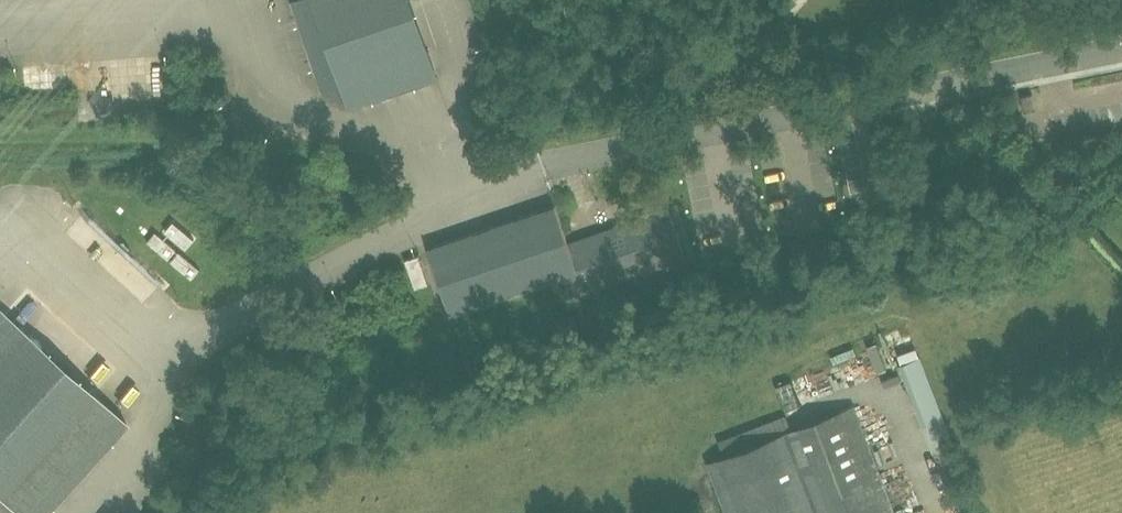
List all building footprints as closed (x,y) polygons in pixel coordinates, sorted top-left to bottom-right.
[(412,0),(303,0),(293,3),(293,4),(292,4),(322,93),(323,92),(323,93),(344,86),(351,108),(438,79),(412,0)] [(1022,97),(1025,113),(1037,110),(1033,95),(1022,97)] [(556,205),(428,247),(450,313),(569,273),(577,297),(686,261),(670,211),(569,244),(556,205)] [(27,512),(42,512),(128,419),(0,303),(0,488),(27,512)] [(853,407),(709,463),(728,512),(894,512),(853,407)]
